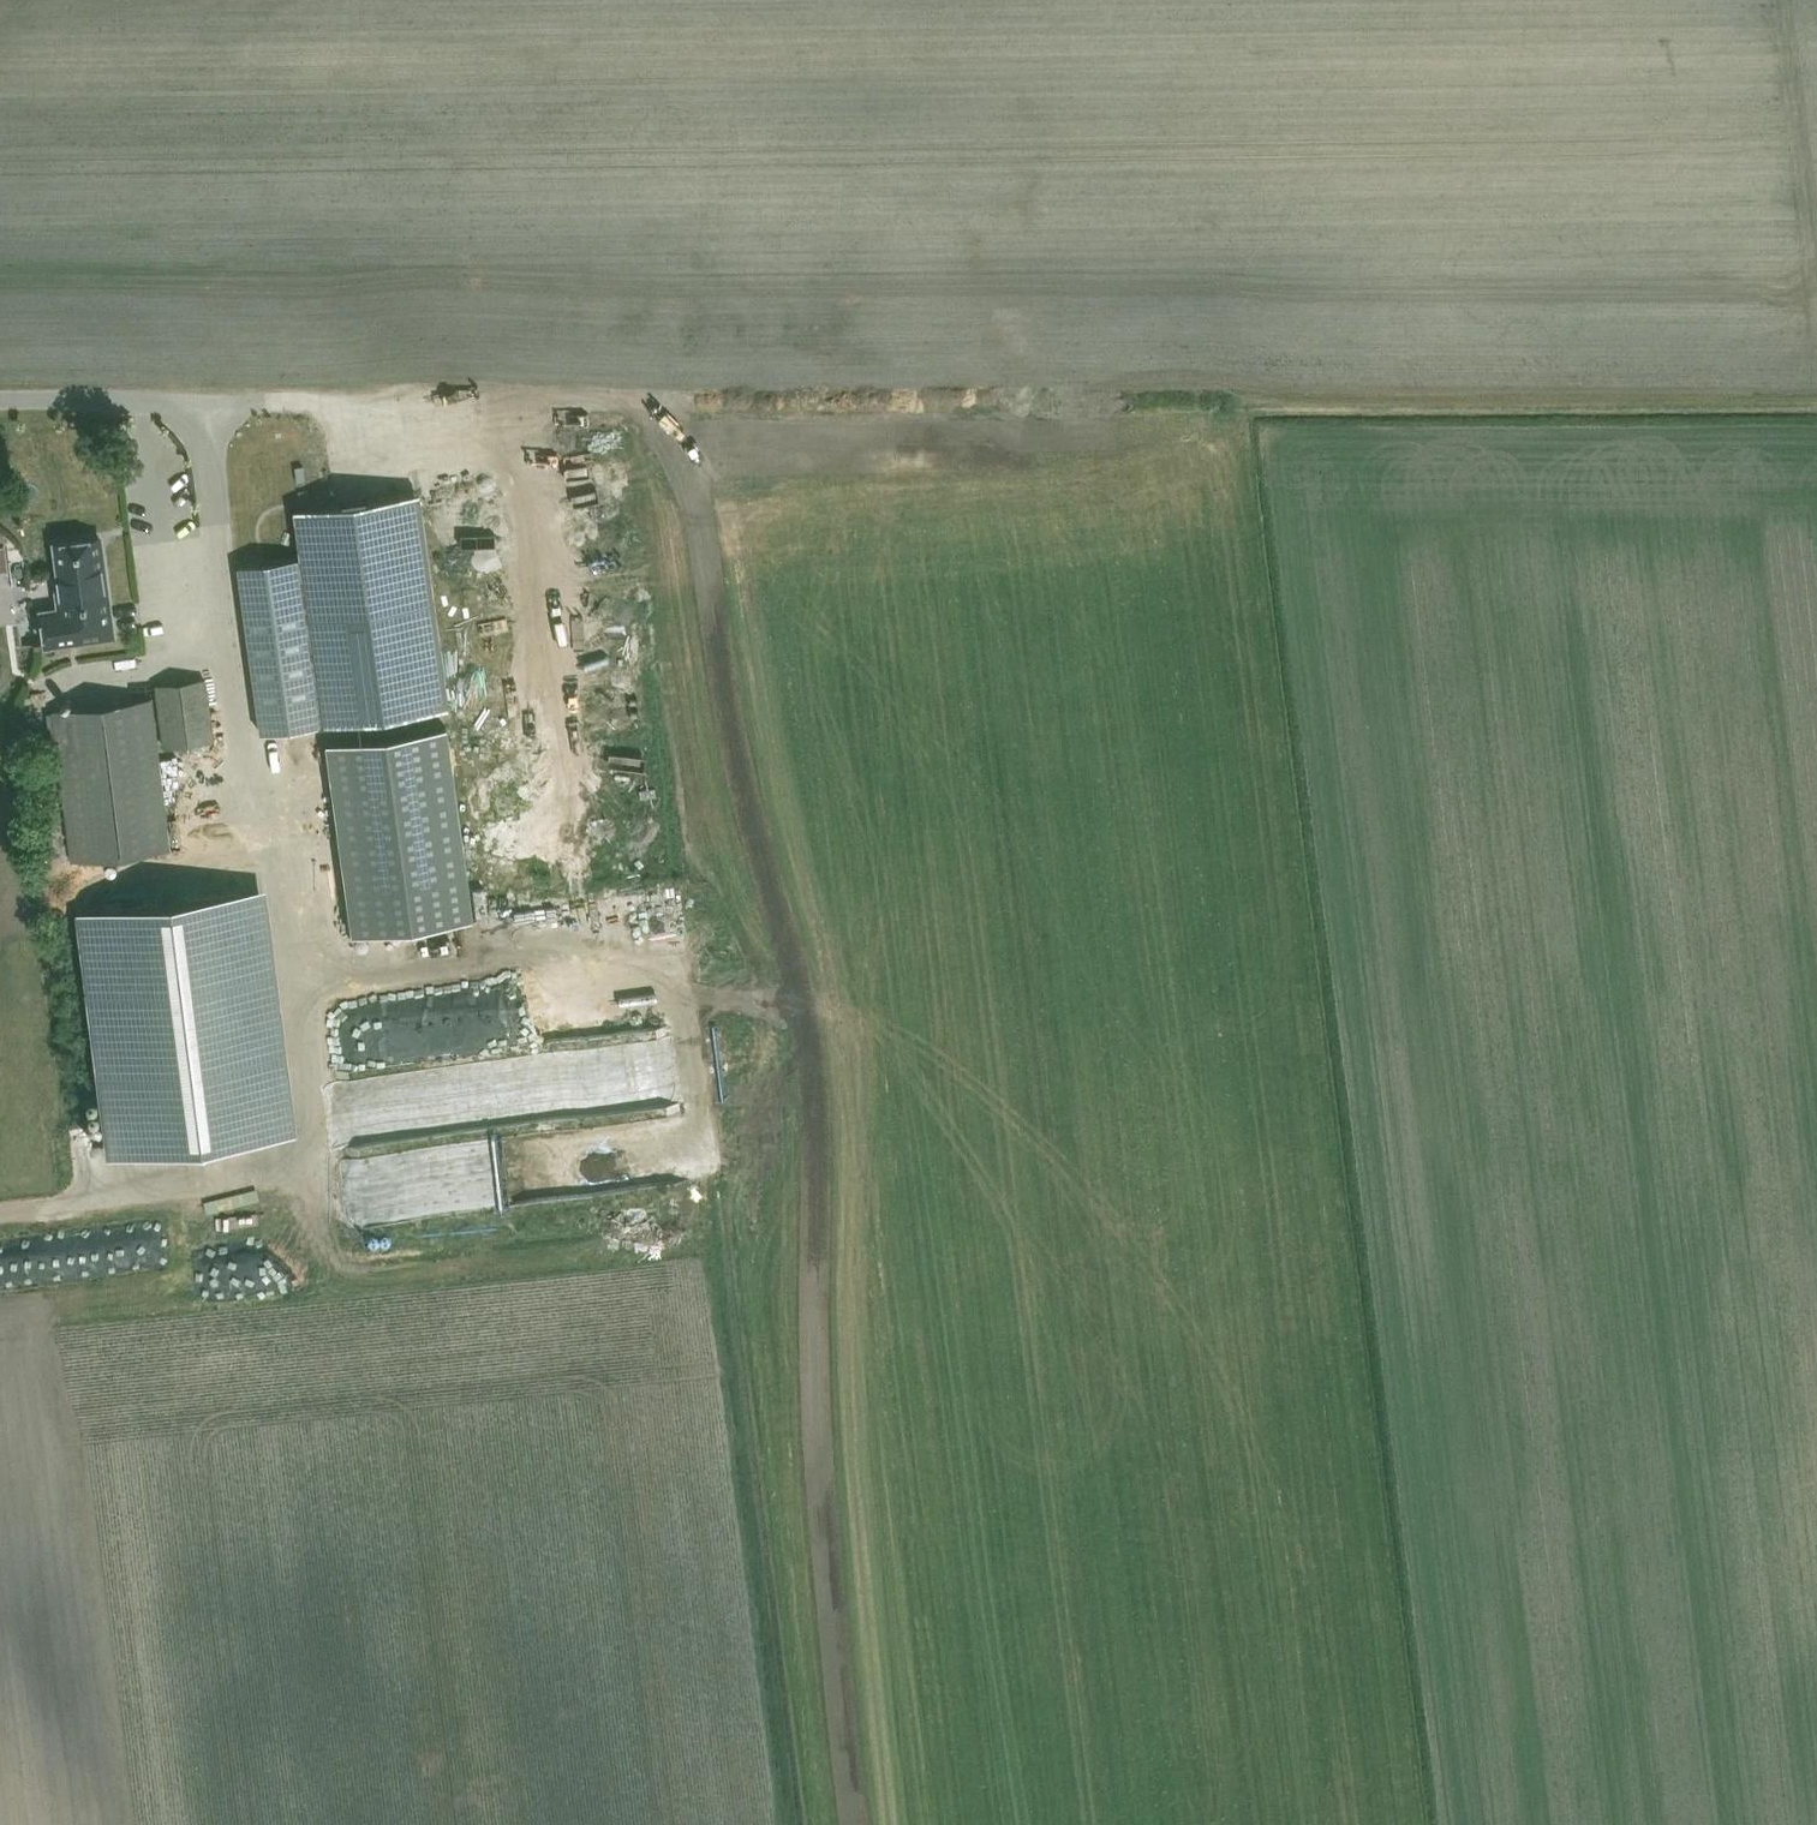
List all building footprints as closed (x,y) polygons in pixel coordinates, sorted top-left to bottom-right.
[(300,558),(236,568),(259,733),(442,708),(412,493),(292,510),(300,558)] [(61,607),(42,610),(44,625),(46,644),(113,634),(101,549),(100,537),(85,539),(56,543),(60,574),(56,575),(61,607)] [(71,861),(173,848),(160,747),(215,741),(207,679),(153,686),(155,698),(53,711),(71,861)] [(353,932),(474,915),(448,725),(327,741),(353,932)] [(242,892),(79,911),(101,1093),(105,1127),(195,1116),(198,1141),(218,1138),(254,1134),(262,1133),(271,1132),(242,892)]
